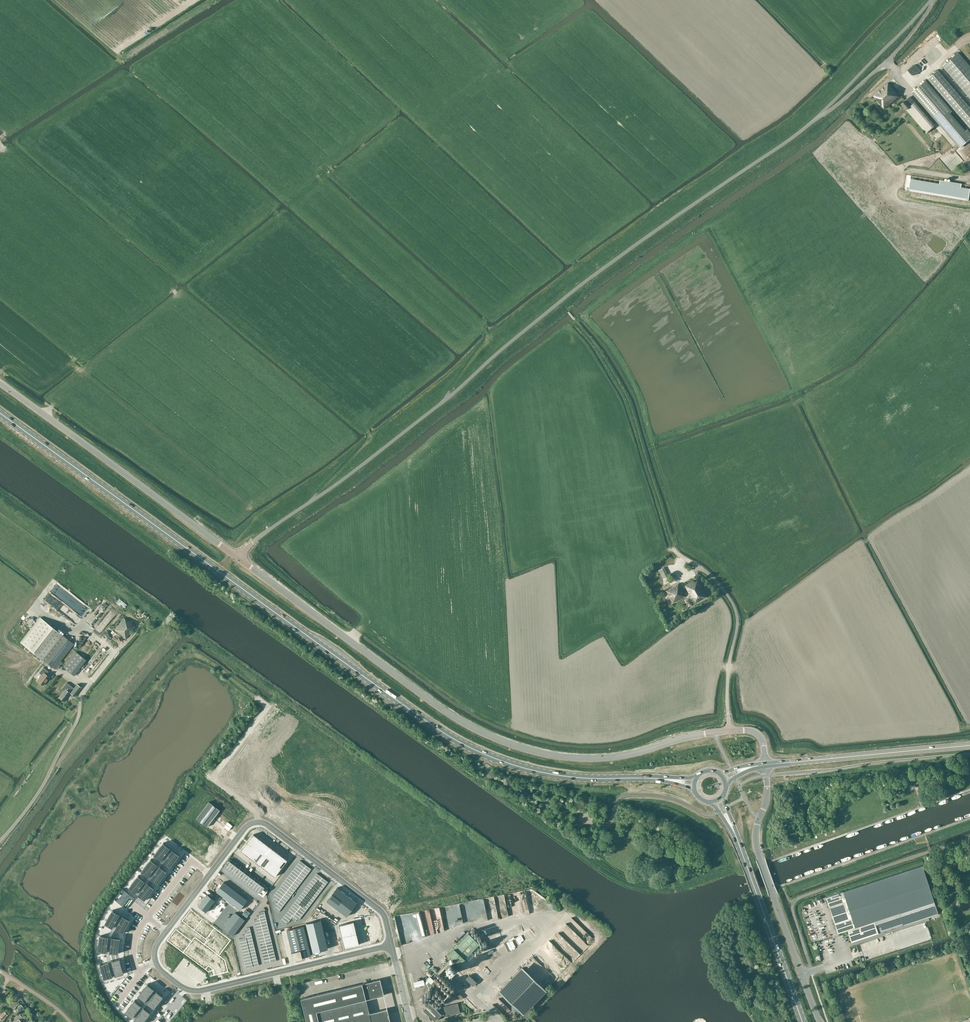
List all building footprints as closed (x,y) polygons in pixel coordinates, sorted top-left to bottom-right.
[(958,53),(943,66),(969,98),(969,66),(958,53)] [(938,70),(928,79),(969,128),(969,107),(938,70)] [(960,149),(969,140),(969,132),(968,130),(966,131),(951,113),(952,111),(926,81),(912,93),(960,149)] [(884,109),(899,97),(896,93),(888,83),(873,95),(884,109)] [(926,133),(933,127),(914,104),(911,106),(906,99),(901,104),(926,133)] [(906,191),(968,201),(969,192),(910,181),(909,188),(907,188),(906,191)] [(663,580),(668,577),(664,568),(659,571),(663,580)] [(688,592),(689,594),(688,595),(691,601),(692,600),(694,603),(706,597),(697,580),(694,582),(694,581),(684,586),(686,588),(682,590),(685,594),(688,592)] [(672,603),(685,596),(678,583),(669,588),(669,589),(666,591),(672,603)] [(65,599),(74,604),(75,603),(73,602),(75,599),(72,598),(74,595),(67,592),(69,589),(64,587),(60,594),(65,597),(66,595),(67,596),(65,599)] [(119,599),(116,603),(123,609),(127,606),(119,599)] [(76,621),(81,616),(72,607),(67,612),(76,621)] [(67,621),(68,618),(58,613),(57,615),(67,621)] [(40,661),(41,659),(55,669),(56,667),(58,668),(60,666),(58,664),(74,644),(40,617),(21,642),(26,647),(25,649),(29,653),(31,650),(38,656),(36,658),(40,661)] [(104,629),(110,621),(106,617),(100,625),(104,629)] [(124,618),(114,629),(126,638),(136,626),(128,620),(127,621),(124,618)] [(99,647),(84,668),(93,675),(109,654),(99,647)] [(63,667),(74,675),(86,660),(76,651),(63,667)] [(48,671),(43,667),(39,673),(42,675),(37,681),(43,685),(49,677),(46,674),(48,671)] [(81,687),(77,684),(74,688),(67,682),(62,688),(64,690),(59,697),(64,701),(70,693),(74,696),(81,687)] [(209,801),(196,818),(207,827),(220,810),(209,801)] [(254,834),(241,850),(275,876),(287,860),(254,834)] [(163,842),(154,855),(161,860),(170,848),(163,842)] [(173,849),(163,862),(170,867),(180,855),(173,849)] [(151,859),(141,871),(148,877),(158,864),(151,859)] [(259,894),(262,891),(264,892),(266,890),(268,888),(230,859),(223,867),(259,894)] [(922,865),(826,897),(838,932),(847,929),(848,931),(850,939),(851,941),(903,924),(904,925),(938,914),(922,865)] [(160,866),(150,878),(157,884),(167,871),(160,866)] [(138,875),(129,888),(136,893),(145,880),(138,875)] [(148,882),(138,894),(145,900),(154,888),(148,882)] [(224,882),(216,891),(240,909),(248,900),(224,882)] [(337,887),(327,901),(337,908),(347,895),(337,887)] [(122,895),(117,901),(123,906),(129,897),(133,900),(134,898),(122,888),(119,893),(122,895)] [(216,900),(208,894),(198,906),(206,912),(216,900)] [(347,895),(337,908),(347,916),(357,902),(347,895)] [(225,908),(220,904),(211,915),(216,919),(225,908)] [(398,920),(402,942),(427,938),(426,935),(441,932),(439,925),(445,924),(445,926),(465,922),(462,910),(457,911),(456,908),(422,915),(422,916),(398,920)] [(176,929),(168,940),(208,971),(210,977),(228,972),(225,960),(219,955),(231,940),(191,909),(182,921),(208,940),(204,944),(195,937),(192,941),(176,929)] [(112,910),(105,923),(112,928),(120,914),(112,910)] [(245,919),(235,912),(223,928),(233,935),(245,919)] [(123,915),(115,929),(123,933),(130,920),(123,915)] [(574,916),(570,921),(592,941),(596,937),(574,916)] [(339,925),(342,936),(357,933),(354,921),(339,925)] [(287,930),(292,951),(291,952),(293,960),(303,958),(302,957),(311,955),(303,926),(287,930)] [(345,948),(359,944),(357,933),(342,936),(345,948)] [(454,959),(446,968),(465,987),(482,970),(478,966),(479,964),(469,954),(470,953),(473,955),(475,953),(472,951),(480,943),(468,933),(448,953),(454,959)] [(100,935),(98,951),(107,952),(109,936),(100,935)] [(112,937),(110,952),(119,953),(120,938),(112,937)] [(325,937),(310,940),(313,952),(328,948),(325,937)] [(888,938),(865,943),(867,951),(890,946),(888,938)] [(119,958),(111,961),(116,976),(124,973),(120,958),(119,958)] [(109,961),(100,964),(104,979),(113,976),(109,961)] [(523,1010),(527,1015),(551,991),(526,967),(499,994),(519,1014),(523,1010)] [(483,977),(486,981),(492,976),(489,972),(483,977)] [(301,998),(307,1021),(391,1021),(387,1009),(369,1013),(366,999),(384,994),(380,979),(301,998)] [(147,983),(138,996),(145,1001),(154,989),(147,983)] [(157,990),(147,1003),(154,1008),(164,996),(157,990)] [(135,999),(125,1012),(132,1017),(142,1005),(135,999)] [(423,1009),(435,1021),(442,1014),(430,1002),(423,1009)] [(446,1016),(460,1013),(458,1003),(443,1006),(446,1016)] [(134,1019),(138,1021),(143,1021),(151,1012),(144,1007),(134,1019)]
